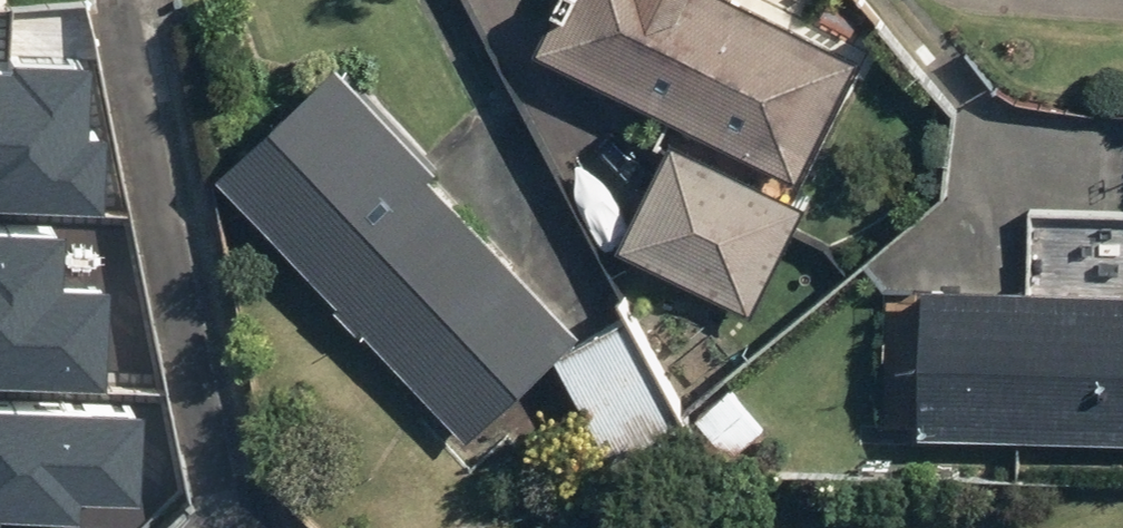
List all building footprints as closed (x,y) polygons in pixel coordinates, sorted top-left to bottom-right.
[(540,48),(810,181),(871,57),(756,0),(564,0),(540,48)] [(339,64),(226,171),(476,434),(590,327),(339,64)] [(102,220),(106,139),(81,138),(84,80),(0,76),(0,215),(102,220)] [(681,132),(625,245),(763,313),(819,200),(681,132)] [(108,384),(110,284),(64,283),(64,242),(0,241),(0,383),(108,384)] [(930,282),(926,433),(1122,439),(1122,288),(930,282)] [(691,422),(634,315),(565,351),(623,459),(691,422)] [(772,434),(734,385),(698,413),(737,462),(772,434)] [(82,527),(82,512),(147,515),(151,427),(0,420),(0,524),(82,527)]
